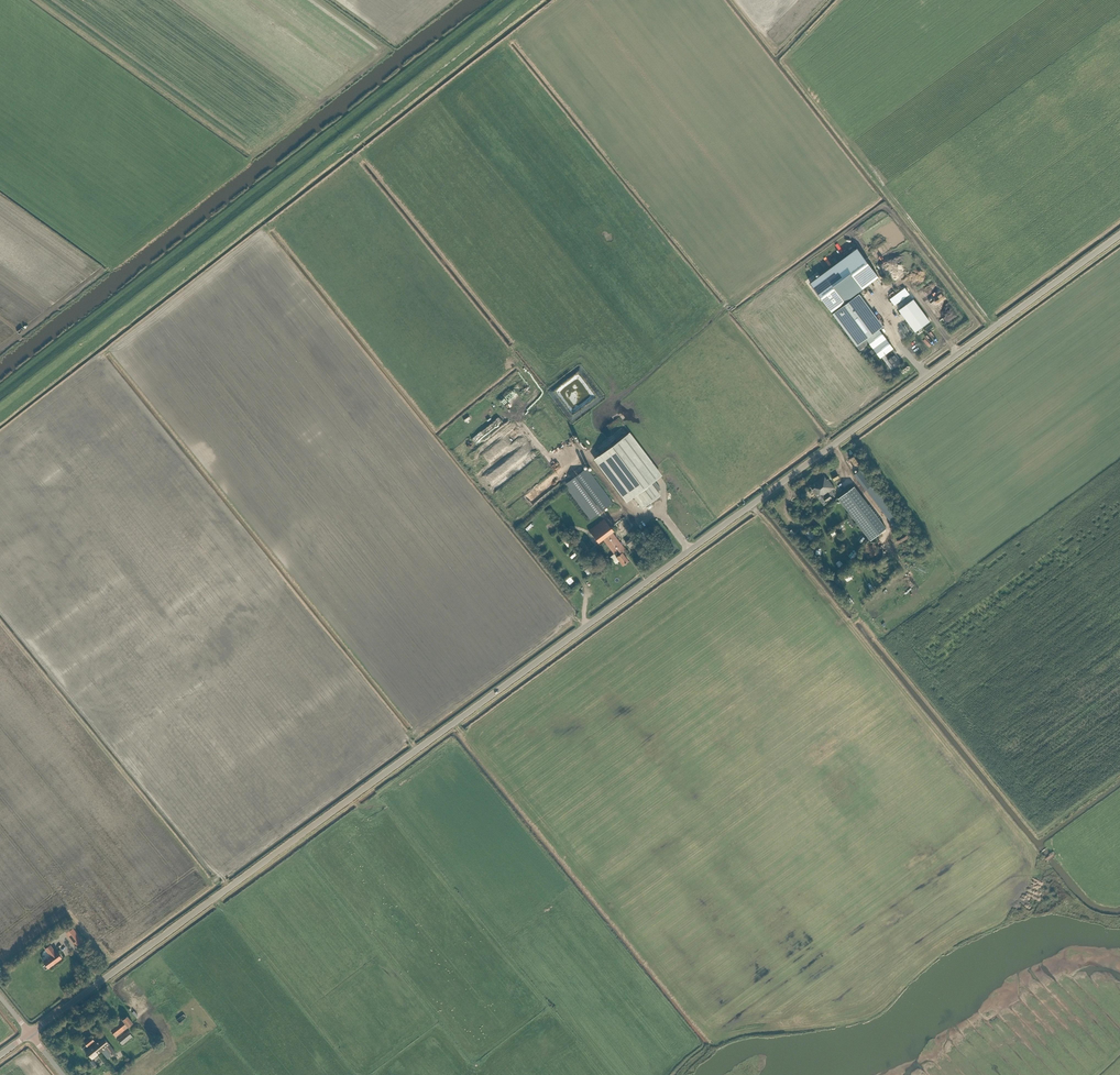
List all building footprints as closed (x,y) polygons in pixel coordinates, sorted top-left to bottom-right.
[(880,358),(882,357),(889,352),(894,348),(856,298),(847,305),(845,302),(879,277),(858,249),(811,284),(832,312),(841,305),(842,308),(834,315),(860,350),(869,343),(880,358)] [(913,299),(899,310),(916,332),(930,321),(913,299)] [(889,352),(882,357),(885,361),(888,359),(894,368),(901,363),(897,358),(898,358),(895,353),(892,356),(889,352)] [(630,435),(597,461),(627,502),(634,497),(643,509),(659,496),(658,494),(656,492),(661,489),(655,481),(655,480),(661,476),(630,435)] [(586,468),(564,484),(590,519),(612,503),(586,468)] [(810,487),(820,501),(823,506),(832,499),(829,494),(828,493),(835,488),(828,479),(827,480),(824,476),(817,481),(810,487)] [(854,487),(839,499),(871,540),(886,528),(854,487)] [(850,517),(848,519),(854,527),(857,525),(850,517)] [(604,539),(617,557),(623,553),(626,550),(613,532),(614,531),(605,519),(589,530),(599,543),(604,539)] [(811,528),(805,533),(810,540),(816,536),(813,534),(815,533),(811,528)] [(630,547),(638,541),(634,536),(626,542),(630,547)] [(623,553),(617,557),(623,565),(629,561),(623,553)] [(67,933),(76,945),(82,941),(73,928),(67,933)] [(47,958),(43,961),(44,961),(44,962),(48,968),(62,958),(57,952),(56,953),(50,945),(45,948),(51,956),(48,959),(47,958)] [(128,1016),(110,1030),(116,1037),(123,1031),(133,1023),(128,1016)] [(106,1025),(110,1030),(115,1026),(111,1020),(106,1025)] [(128,1031),(118,1039),(122,1045),(132,1036),(128,1031)] [(86,1051),(92,1059),(101,1051),(107,1059),(115,1052),(103,1037),(91,1047),(89,1045),(91,1043),(93,1046),(96,1042),(92,1037),(84,1043),(87,1045),(83,1049),(85,1052),(86,1051)]
